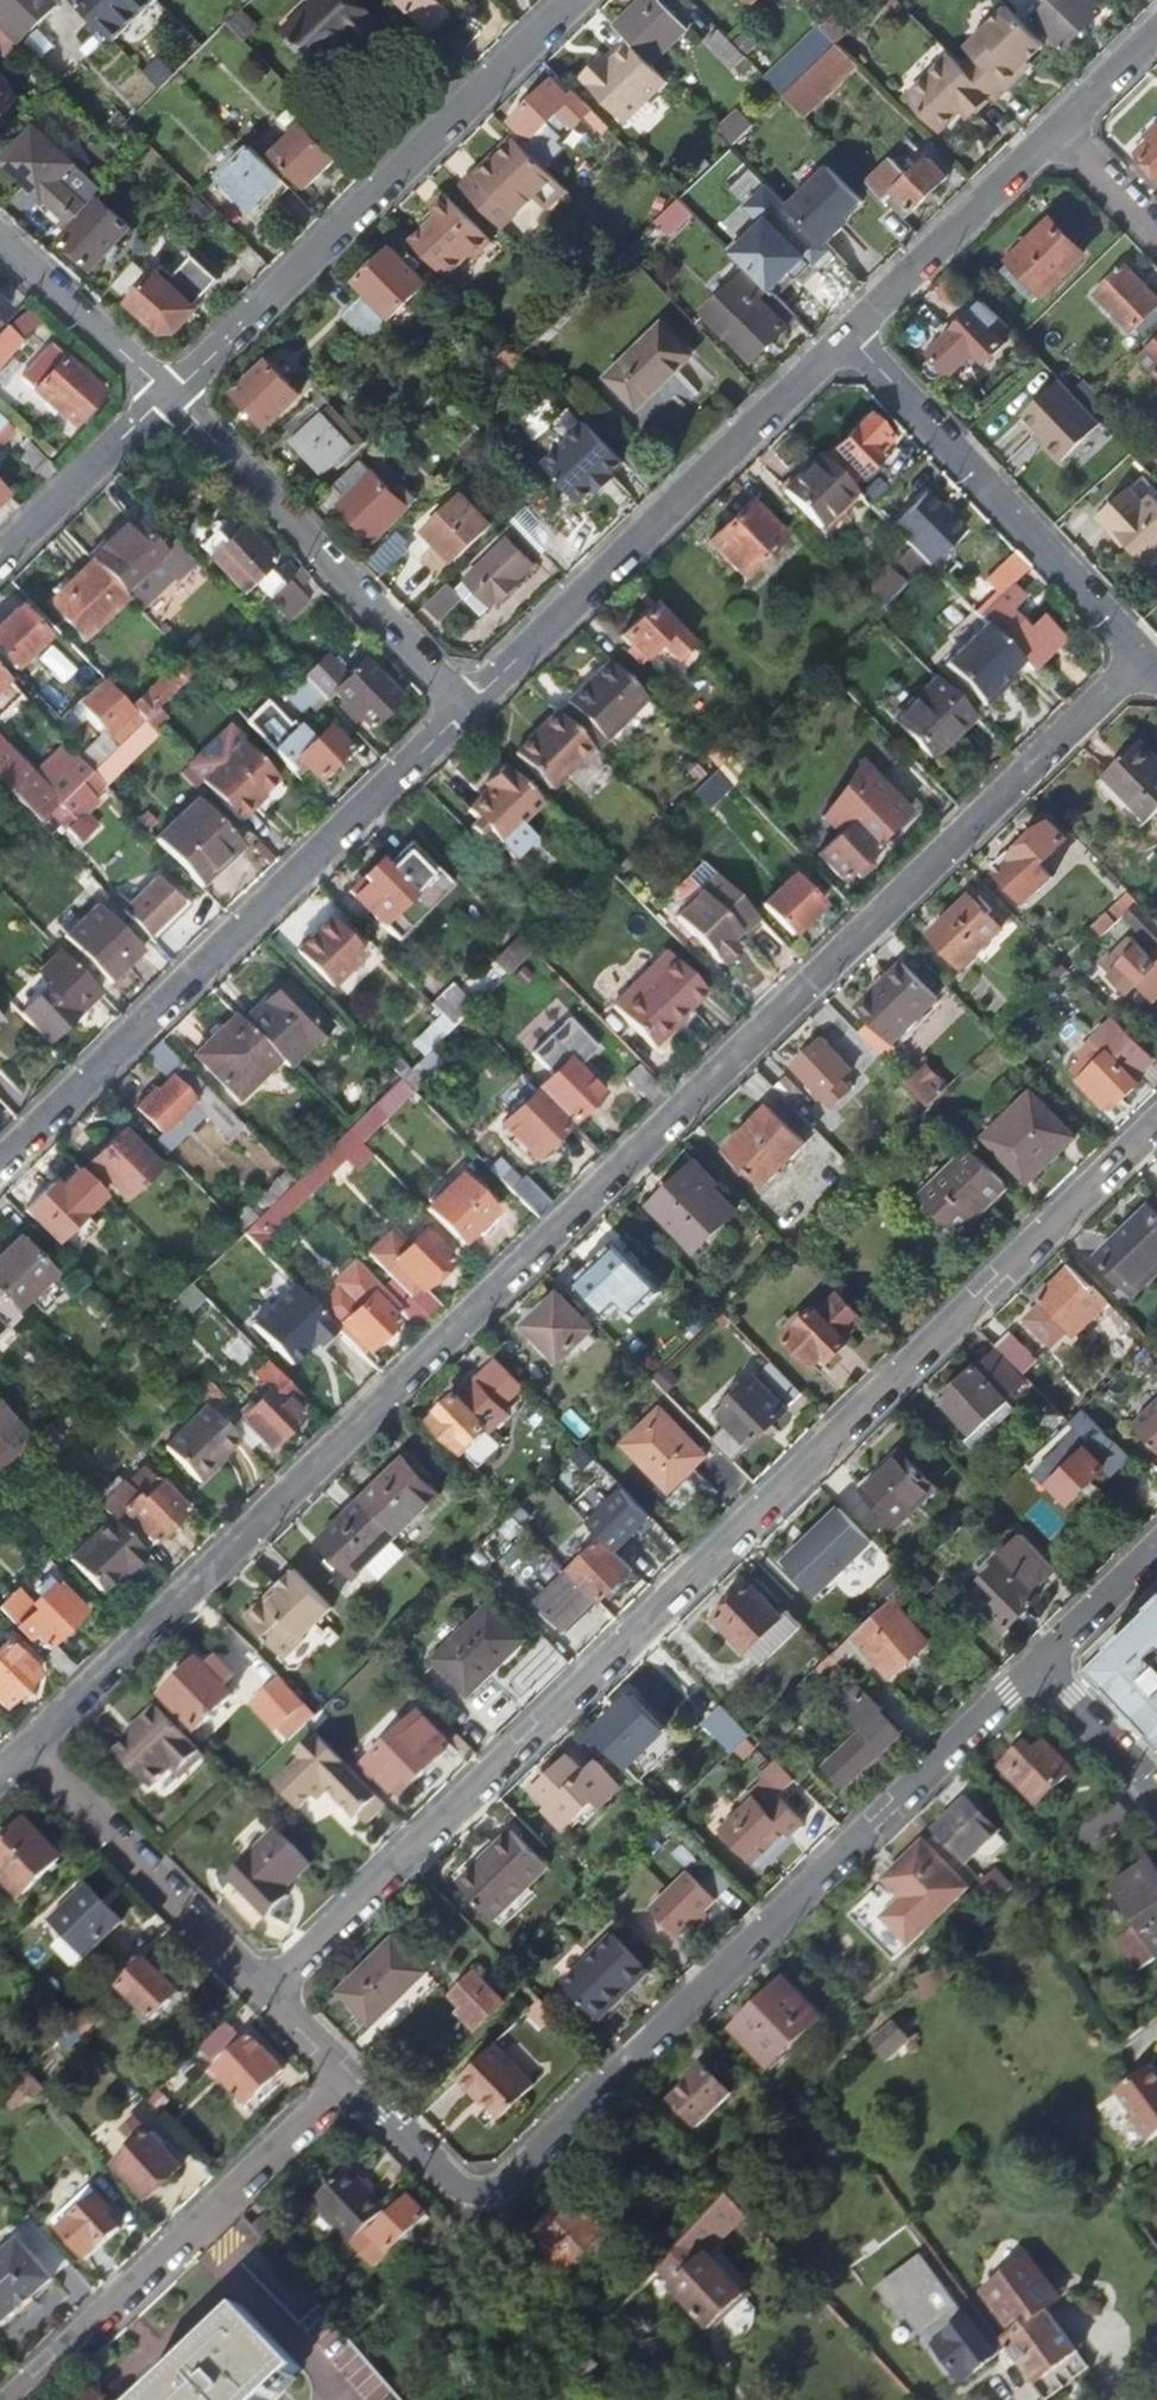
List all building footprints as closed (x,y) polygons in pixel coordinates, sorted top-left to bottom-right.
[(0,7),(0,11),(13,25),(7,31),(20,44),(59,7),(54,0),(8,0),(0,7)] [(117,47),(158,6),(153,0),(70,0),(117,47)] [(301,2),(309,10),(319,0),(302,0),(301,2)] [(344,44),(353,35),(361,43),(378,27),(351,0),(319,0),(309,10),(344,44)] [(399,1),(439,42),(460,21),(452,13),(464,0),(399,0),(399,1)] [(651,66),(686,30),(659,0),(648,0),(616,30),(630,44),(651,66)] [(825,9),(834,0),(815,0),(825,9)] [(1103,12),(1091,0),(1048,0),(1052,4),(1036,19),(1066,49),(1103,12)] [(301,2),(279,24),(287,32),(309,10),(301,2)] [(1021,73),(1048,47),(1005,4),(964,44),(969,48),(955,61),(992,99),(997,104),(1025,76),(1021,73)] [(287,32),(322,67),(344,44),(309,10),(287,32)] [(822,31),(839,48),(852,36),(835,19),(822,31)] [(11,66),(24,54),(0,29),(0,55),(11,66)] [(708,44),(735,72),(748,60),(721,32),(708,44)] [(353,35),(344,44),(352,52),(361,43),(353,35)] [(344,44),(322,67),(329,74),(352,52),(344,44)] [(651,66),(630,44),(606,68),(600,62),(582,79),(626,125),(668,84),(651,66)] [(839,48),(824,62),(843,81),(857,67),(839,48)] [(799,53),(771,82),(806,118),(843,81),(824,62),(816,70),(799,53)] [(911,99),(945,134),(968,111),(974,118),(992,99),(955,61),(952,58),(911,99)] [(23,101),(10,79),(1,83),(0,82),(0,127),(23,101)] [(510,122),(528,140),(522,146),(547,171),(563,156),(550,142),(569,123),(575,130),(587,119),(605,137),(612,130),(573,90),(569,95),(553,80),(510,122)] [(745,116),(725,135),(738,147),(757,128),(745,116)] [(1,161),(56,211),(87,175),(74,164),(34,127),(1,161)] [(306,128),(276,157),(307,190),(338,160),(306,128)] [(910,169),(930,152),(918,138),(898,155),(910,169)] [(545,206),(563,188),(547,171),(522,146),(516,140),(478,177),(475,174),(461,189),(488,216),(499,227),(532,194),(545,206)] [(1140,156),(1156,173),(1156,141),(1140,156)] [(219,179),(252,212),(283,181),(251,148),(219,179)] [(870,185),(907,222),(951,178),(931,159),(913,178),(895,161),(870,185)] [(831,170),(791,210),(829,248),(845,231),(841,228),(865,205),(831,170)] [(87,175),(56,211),(76,229),(64,242),(96,271),(132,232),(100,203),(107,193),(87,175)] [(491,244),(444,196),(431,209),(438,217),(412,243),(447,279),(467,259),(475,259),(491,244)] [(681,201),(645,236),(657,248),(692,212),(681,201)] [(770,213),(732,248),(774,294),(812,259),(770,213)] [(1035,303),(1083,256),(1052,223),(1004,270),(1035,303)] [(391,247),(356,282),(393,319),(428,284),(391,247)] [(115,287),(165,331),(180,328),(199,307),(196,305),(219,279),(194,256),(177,275),(166,265),(155,279),(136,263),(115,287)] [(1100,296),(1136,332),(1142,327),(1152,338),(1156,334),(1156,299),(1128,268),(1100,296)] [(749,272),(705,315),(752,364),(789,329),(761,300),(769,292),(749,272)] [(341,315),(370,343),(388,325),(360,296),(341,315)] [(986,303),(929,354),(934,359),(927,366),(925,373),(932,382),(939,380),(947,373),(950,376),(975,354),(985,365),(1006,346),(991,329),(1002,319),(986,303)] [(665,326),(631,359),(661,389),(679,371),(696,355),(665,326)] [(0,337),(0,368),(22,343),(7,329),(0,337)] [(1142,356),(1156,371),(1156,341),(1142,356)] [(98,390),(53,347),(19,379),(69,428),(97,401),(98,390)] [(622,389),(641,408),(661,389),(631,359),(611,378),(622,389)] [(267,361),(233,393),(266,428),(300,396),(267,361)] [(679,371),(661,389),(675,402),(693,384),(679,371)] [(1088,408),(1059,378),(1024,413),(1048,439),(1045,442),(1062,460),(1101,422),(1088,408)] [(609,403),(641,434),(675,402),(661,389),(641,408),(622,389),(609,403)] [(284,429),(325,472),(353,446),(310,402),(284,429)] [(867,419),(830,452),(857,480),(859,478),(861,480),(866,483),(878,472),(879,466),(876,464),(878,462),(868,451),(884,437),(867,419)] [(589,425),(547,466),(584,504),(598,491),(601,495),(617,479),(614,476),(627,463),(589,425)] [(14,455),(45,485),(57,473),(27,442),(14,455)] [(782,493),(818,529),(854,492),(819,457),(782,493)] [(335,486),(348,499),(342,505),(376,541),(418,501),(402,484),(393,493),(363,460),(335,486)] [(535,474),(506,503),(518,515),(547,486),(535,474)] [(1097,519),(1113,535),(1117,532),(1149,565),(1156,558),(1156,501),(1151,495),(1143,502),(1129,487),(1097,519)] [(457,490),(435,511),(440,516),(462,496),(457,490)] [(925,494),(889,528),(927,567),(962,532),(925,494)] [(440,516),(426,529),(454,558),(490,525),(462,496),(440,516)] [(707,543),(742,578),(785,535),(751,500),(707,543)] [(532,509),(519,522),(540,543),(553,530),(532,509)] [(145,511),(91,562),(93,563),(124,596),(177,544),(145,511)] [(272,599),(276,595),(290,581),(296,575),(287,566),(276,577),(270,571),(277,564),(241,527),(234,533),(225,524),(223,522),(219,522),(214,524),(213,526),(212,530),(214,534),(201,547),(210,556),(247,594),(257,584),(272,599)] [(393,535),(363,564),(377,578),(406,550),(393,535)] [(505,541),(456,589),(483,617),(495,605),(497,607),(519,585),(517,583),(532,568),(505,541)] [(1016,554),(984,584),(991,591),(977,604),(966,591),(958,598),(977,618),(1011,585),(1028,568),(1016,554)] [(50,604),(86,643),(130,601),(124,596),(93,563),(50,604)] [(272,599),(268,603),(289,625),(311,603),(290,581),(276,595),(272,599)] [(462,597),(448,583),(425,606),(439,620),(462,597)] [(1029,632),(1009,611),(1022,598),(1011,585),(977,618),(985,625),(986,627),(999,640),(1022,664),(1031,673),(1064,641),(1042,619),(1029,632)] [(653,607),(621,637),(642,659),(657,645),(673,662),(691,645),(653,607)] [(47,639),(17,609),(0,626),(0,656),(1,655),(16,670),(47,639)] [(997,688),(1022,664),(999,640),(986,627),(945,667),(986,708),(1002,693),(997,688)] [(361,719),(369,728),(400,698),(367,664),(351,680),(330,658),(308,680),(322,694),(329,701),(336,694),(346,704),(341,709),(356,724),(361,719)] [(185,659),(134,709),(137,712),(147,722),(158,711),(198,672),(185,659)] [(609,661),(567,702),(605,741),(646,700),(622,675),(609,661)] [(284,689),(306,712),(322,694),(308,680),(301,673),(284,689)] [(8,702),(5,704),(15,714),(25,704),(0,678),(0,693),(8,702)] [(894,722),(928,756),(953,731),(956,734),(974,717),(936,679),(894,722)] [(109,682),(84,707),(113,736),(137,712),(134,709),(109,682)] [(556,712),(514,754),(549,789),(591,747),(556,712)] [(147,722),(92,775),(105,788),(159,734),(147,722)] [(231,726),(189,766),(204,781),(245,741),(231,726)] [(300,729),(275,752),(295,772),(304,764),(319,780),(349,751),(327,728),(312,742),(300,729)] [(43,741),(29,755),(38,764),(53,751),(43,741)] [(245,741),(204,781),(241,820),(258,805),(255,802),(280,778),(245,741)] [(715,770),(728,756),(715,742),(701,756),(715,770)] [(1151,822),(1156,816),(1156,757),(1143,743),(1108,777),(1151,822)] [(728,756),(715,770),(725,780),(751,756),(740,745),(728,756)] [(25,808),(32,802),(41,793),(0,750),(0,782),(25,808)] [(817,858),(842,883),(875,852),(873,850),(889,835),(885,832),(920,797),(881,758),(857,782),(873,798),(862,808),(864,811),(817,858)] [(489,791),(468,811),(477,820),(470,828),(482,840),(489,833),(499,843),(542,803),(510,771),(508,773),(502,766),(483,784),(489,791)] [(79,776),(84,782),(92,775),(86,768),(79,776)] [(715,770),(690,794),(706,810),(730,786),(725,780),(715,770)] [(61,805),(79,824),(68,835),(80,848),(98,832),(85,819),(98,807),(79,787),(61,805)] [(25,808),(41,825),(48,818),(32,802),(25,808)] [(157,843),(201,888),(242,850),(198,803),(157,843)] [(1054,824),(1069,841),(1074,836),(1058,820),(1054,824)] [(994,866),(1030,904),(1057,876),(1046,865),(1069,841),(1054,824),(1052,822),(1017,859),(1009,851),(994,866)] [(393,858),(415,881),(429,868),(406,844),(393,858)] [(354,897),(393,936),(431,899),(403,871),(397,878),(379,859),(360,878),(367,884),(354,897)] [(163,872),(123,910),(148,936),(187,898),(163,872)] [(758,918),(715,874),(698,890),(700,892),(674,917),(720,964),(736,948),(729,941),(737,932),(740,935),(758,918)] [(762,910),(790,939),(820,910),(790,881),(762,910)] [(1131,894),(1097,930),(1105,939),(1127,917),(1141,904),(1131,894)] [(935,937),(966,969),(1007,932),(976,897),(935,937)] [(66,935),(111,982),(143,952),(98,904),(66,935)] [(1141,904),(1127,917),(1138,927),(1150,914),(1141,904)] [(1156,946),(1156,921),(1150,914),(1138,927),(1156,946)] [(301,951),(332,983),(364,953),(331,921),(301,951)] [(1106,967),(1133,993),(1142,985),(1156,1000),(1156,960),(1136,937),(1106,967)] [(492,962),(505,975),(522,958),(526,954),(514,942),(492,962)] [(54,986),(22,1017),(49,1045),(82,1014),(75,1007),(96,987),(62,951),(40,971),(54,986)] [(611,1007),(654,1050),(679,1026),(676,1023),(707,992),(668,951),(657,962),(665,970),(640,995),(631,986),(611,1007)] [(522,958),(532,967),(538,963),(527,953),(526,954),(522,958)] [(657,962),(631,986),(640,995),(665,970),(657,962)] [(859,1008),(894,1045),(941,1000),(906,965),(859,1008)] [(482,968),(454,995),(467,1008),(494,980),(482,968)] [(286,982),(245,1024),(279,1059),(289,1069),(330,1028),(286,982)] [(236,1014),(194,1054),(238,1100),(279,1059),(245,1024),(236,1014)] [(443,1017),(431,1030),(440,1039),(452,1026),(443,1017)] [(1109,1107),(1118,1098),(1123,1102),(1140,1086),(1136,1081),(1156,1061),(1156,1060),(1118,1020),(1080,1058),(1086,1063),(1076,1073),(1109,1107)] [(796,1065),(828,1099),(856,1071),(824,1039),(796,1065)] [(541,1089),(574,1123),(604,1093),(591,1078),(598,1071),(575,1046),(569,1052),(566,1049),(550,1063),(559,1072),(541,1089)] [(387,1063),(398,1075),(407,1066),(396,1054),(387,1063)] [(415,1063),(401,1077),(411,1088),(425,1076),(427,1074),(415,1063)] [(150,1092),(155,1098),(141,1111),(162,1133),(195,1101),(203,1109),(216,1098),(184,1066),(173,1077),(170,1074),(150,1092)] [(931,1067),(912,1086),(933,1107),(952,1088),(931,1067)] [(425,1076),(411,1088),(420,1097),(434,1085),(425,1076)] [(781,1091),(803,1114),(813,1103),(792,1079),(781,1091)] [(541,1089),(503,1125),(536,1159),(574,1123),(541,1089)] [(987,1137),(1032,1184),(1079,1138),(1034,1092),(987,1137)] [(727,1149),(767,1187),(807,1147),(769,1107),(727,1149)] [(330,1146),(340,1157),(358,1140),(348,1129),(330,1146)] [(92,1164),(127,1200),(158,1169),(122,1133),(92,1164)] [(975,1150),(924,1200),(962,1237),(1012,1189),(975,1150)] [(843,1175),(854,1184),(863,1176),(852,1165),(843,1175)] [(653,1206),(697,1252),(737,1213),(694,1167),(653,1206)] [(54,1183),(26,1211),(58,1244),(106,1197),(79,1169),(59,1188),(54,1183)] [(501,1180),(539,1219),(555,1203),(528,1176),(523,1181),(512,1169),(501,1180)] [(463,1176),(428,1211),(463,1247),(497,1213),(463,1176)] [(1133,1288),(1156,1265),(1156,1210),(1154,1207),(1104,1256),(1133,1288)] [(243,1232),(262,1252),(275,1239),(255,1220),(243,1232)] [(388,1259),(381,1267),(411,1298),(434,1321),(446,1310),(425,1289),(453,1260),(432,1239),(437,1234),(426,1223),(421,1228),(388,1259)] [(216,1240),(204,1252),(213,1261),(225,1249),(216,1240)] [(0,1259),(0,1297),(15,1313),(53,1276),(19,1241),(0,1259)] [(577,1281),(612,1316),(650,1278),(616,1243),(577,1281)] [(792,1244),(781,1256),(789,1264),(800,1253),(792,1244)] [(1072,1269),(1041,1300),(1075,1334),(1105,1304),(1072,1269)] [(190,1284),(164,1309),(172,1316),(182,1306),(198,1322),(212,1307),(190,1284)] [(320,1350),(338,1330),(321,1312),(295,1287),(253,1328),(292,1367),(315,1345),(320,1350)] [(321,1312),(338,1330),(342,1327),(366,1351),(368,1353),(400,1322),(391,1313),(385,1305),(390,1299),(380,1288),(358,1311),(340,1293),(321,1312)] [(818,1310),(787,1339),(814,1368),(828,1354),(833,1358),(848,1343),(846,1339),(866,1319),(841,1294),(821,1314),(818,1310)] [(530,1327),(564,1362),(594,1332),(560,1296),(530,1327)] [(19,1317),(15,1313),(0,1297),(0,1336),(19,1317)] [(405,1317),(421,1334),(434,1321),(411,1298),(401,1307),(405,1317)] [(385,1305),(391,1313),(398,1308),(390,1299),(385,1305)] [(1107,1314),(1127,1335),(1134,1328),(1115,1308),(1107,1314)] [(105,1338),(115,1348),(129,1335),(118,1325),(105,1338)] [(338,1330),(358,1350),(362,1355),(366,1351),(342,1327),(338,1330)] [(1000,1349),(1024,1373),(1039,1358),(1015,1333),(1000,1349)] [(250,1362),(258,1354),(239,1334),(231,1342),(250,1362)] [(505,1366),(481,1342),(468,1356),(492,1380),(505,1366)] [(979,1364),(944,1399),(978,1432),(1012,1399),(1010,1396),(1029,1379),(1024,1373),(1000,1349),(982,1367),(979,1364)] [(247,1415),(244,1417),(272,1446),(301,1418),(294,1411),(304,1402),(268,1365),(258,1375),(273,1390),(257,1405),(247,1415)] [(763,1380),(791,1407),(804,1394),(777,1367),(763,1380)] [(192,1390),(208,1406),(216,1415),(230,1402),(205,1377),(192,1390)] [(721,1414),(731,1424),(713,1441),(736,1463),(753,1447),(788,1412),(756,1379),(721,1414)] [(458,1397),(432,1422),(464,1455),(489,1428),(493,1432),(509,1416),(480,1387),(464,1403),(458,1397)] [(257,1405),(252,1400),(242,1409),(247,1415),(257,1405)] [(208,1406),(166,1447),(200,1483),(217,1465),(215,1463),(241,1440),(216,1415),(208,1406)] [(1136,1426),(1156,1447),(1156,1406),(1136,1426)] [(561,1420),(583,1443),(595,1432),(573,1408),(561,1420)] [(626,1444),(671,1492),(707,1457),(662,1409),(626,1444)] [(43,1428),(34,1437),(41,1444),(46,1449),(60,1436),(48,1423),(43,1428)] [(1071,1438),(1044,1463),(1058,1477),(1050,1486),(1068,1505),(1103,1473),(1071,1438)] [(583,1451),(555,1481),(562,1488),(591,1459),(583,1451)] [(904,1451),(866,1488),(902,1524),(938,1487),(904,1451)] [(406,1458),(365,1499),(402,1537),(443,1497),(406,1458)] [(127,1483),(123,1479),(98,1503),(117,1523),(145,1551),(187,1511),(159,1482),(158,1483),(143,1468),(127,1483)] [(1156,1511),(1156,1488),(1149,1480),(1139,1491),(1156,1511)] [(625,1488),(589,1523),(606,1540),(617,1552),(653,1517),(625,1488)] [(365,1499),(322,1542),(359,1579),(402,1537),(365,1499)] [(823,1526),(787,1562),(819,1595),(854,1559),(861,1565),(881,1545),(859,1522),(839,1541),(823,1526)] [(117,1523),(75,1564),(106,1596),(128,1576),(131,1580),(153,1559),(145,1551),(117,1523)] [(997,1566),(982,1580),(998,1597),(984,1612),(1004,1632),(1040,1596),(1036,1592),(1057,1571),(1020,1533),(992,1561),(997,1566)] [(572,1574),(596,1598),(602,1604),(621,1585),(630,1595),(645,1581),(617,1552),(606,1540),(572,1574)] [(270,1597),(248,1619),(289,1660),(310,1639),(307,1636),(336,1609),(299,1570),(279,1590),(284,1593),(274,1602),(270,1597)] [(571,1573),(541,1603),(566,1629),(596,1598),(572,1574),(571,1573)] [(718,1618),(764,1665),(804,1625),(791,1611),(785,1617),(754,1584),(718,1618)] [(30,1603),(16,1590),(0,1605),(32,1637),(36,1633),(49,1646),(85,1611),(59,1585),(46,1598),(40,1593),(30,1603)] [(892,1597),(853,1636),(890,1674),(931,1636),(892,1597)] [(492,1605),(436,1661),(468,1695),(495,1669),(498,1671),(528,1642),(492,1605)] [(1100,1662),(1100,1669),(1156,1728),(1156,1608),(1100,1662)] [(5,1707),(40,1673),(9,1641),(0,1650),(0,1702),(5,1707)] [(815,1657),(822,1665),(833,1655),(825,1647),(815,1657)] [(822,1665),(819,1669),(824,1676),(838,1661),(833,1655),(822,1665)] [(200,1659),(164,1695),(200,1734),(236,1697),(226,1686),(236,1677),(219,1659),(208,1669),(200,1659)] [(256,1704),(280,1731),(308,1706),(284,1679),(256,1704)] [(865,1729),(824,1769),(845,1791),(902,1736),(881,1714),(885,1711),(861,1686),(842,1705),(865,1729)] [(635,1695),(602,1727),(620,1745),(614,1751),(629,1767),(667,1729),(635,1695)] [(735,1749),(753,1732),(724,1703),(706,1720),(735,1749)] [(145,1729),(122,1753),(157,1789),(178,1767),(185,1774),(206,1754),(160,1708),(142,1725),(145,1729)] [(420,1715),(369,1766),(396,1793),(408,1782),(413,1787),(448,1754),(442,1747),(447,1743),(420,1715)] [(306,1760),(279,1788),(303,1812),(317,1798),(320,1802),(331,1790),(360,1821),(365,1817),(382,1799),(320,1736),(301,1755),(306,1760)] [(1002,1770),(1037,1806),(1071,1772),(1044,1745),(1035,1754),(1026,1745),(1002,1770)] [(572,1757),(537,1789),(555,1808),(549,1812),(569,1831),(600,1801),(606,1808),(626,1789),(600,1763),(588,1774),(572,1757)] [(786,1790),(804,1810),(817,1799),(800,1779),(786,1790)] [(723,1830),(756,1864),(786,1835),(791,1840),(805,1826),(769,1788),(765,1783),(737,1810),(741,1814),(723,1830)] [(382,1799),(365,1817),(372,1825),(390,1807),(382,1799)] [(970,1800),(938,1832),(969,1863),(1002,1832),(970,1800)] [(1103,1812),(1076,1836),(1088,1854),(1117,1830),(1103,1812)] [(25,1898),(64,1861),(26,1824),(0,1849),(0,1872),(25,1898)] [(281,1832),(233,1880),(274,1920),(295,1900),(288,1893),(315,1866),(281,1832)] [(514,1833),(461,1883),(498,1922),(552,1870),(514,1833)] [(926,1843),(888,1881),(932,1926),(970,1889),(926,1843)] [(1156,1955),(1156,1872),(1149,1860),(1110,1886),(1156,1955)] [(987,1882),(1004,1899),(1017,1888),(998,1870),(987,1882)] [(653,1910),(680,1938),(717,1903),(689,1875),(653,1910)] [(50,1918),(90,1959),(124,1924),(89,1889),(73,1905),(68,1900),(50,1918)] [(159,1914),(117,1955),(136,1972),(177,1932),(159,1914)] [(614,1936),(562,1986),(598,2022),(626,1994),(620,1988),(644,1966),(614,1936)] [(396,1938),(341,1992),(375,2028),(430,1974),(396,1938)] [(151,1963),(124,1990),(156,2023),(176,2003),(168,1994),(175,1987),(151,1963)] [(454,1997),(484,2027),(509,2001),(480,1971),(454,1997)] [(788,1978),(737,2028),(775,2067),(826,2017),(788,1978)] [(530,2012),(558,2041),(571,2028),(543,1999),(530,2012)] [(96,2010),(77,2029),(79,2031),(85,2037),(104,2018),(96,2010)] [(228,2024),(207,2045),(217,2056),(219,2058),(241,2036),(228,2024)] [(890,2036),(903,2055),(915,2047),(902,2027),(890,2036)] [(878,2045),(892,2063),(903,2055),(890,2036),(878,2045)] [(252,2041),(217,2074),(250,2109),(285,2076),(252,2041)] [(462,2078),(477,2094),(481,2091),(504,2117),(538,2084),(498,2043),(462,2078)] [(207,2045),(194,2058),(201,2066),(207,2059),(211,2063),(217,2056),(207,2045)] [(695,2084),(680,2100),(705,2125),(736,2095),(734,2092),(745,2082),(720,2057),(709,2067),(707,2065),(691,2080),(695,2084)] [(1113,2093),(1132,2120),(1129,2122),(1145,2144),(1156,2136),(1156,2087),(1146,2070),(1113,2093)] [(19,2088),(28,2099),(35,2099),(46,2089),(33,2074),(30,2077),(19,2088)] [(134,2152),(117,2169),(149,2203),(183,2171),(139,2122),(121,2140),(134,2152)] [(316,2205),(355,2245),(371,2229),(391,2209),(352,2170),(316,2205)] [(658,2269),(719,2337),(757,2305),(713,2258),(749,2216),(726,2192),(658,2269)] [(546,2246),(528,2266),(551,2290),(611,2231),(576,2196),(535,2235),(546,2246)] [(76,2198),(51,2222),(87,2262),(122,2231),(109,2218),(113,2213),(100,2199),(87,2211),(76,2198)] [(371,2229),(355,2245),(378,2268),(430,2217),(412,2198),(376,2233),(371,2229)] [(3,2329),(57,2282),(55,2279),(71,2265),(31,2218),(0,2245),(0,2325),(3,2329)] [(624,2227),(640,2244),(653,2232),(646,2225),(641,2230),(632,2220),(624,2227)] [(1156,2251),(1156,2224),(1144,2233),(1156,2251)] [(988,2289),(1018,2329),(1007,2337),(1039,2380),(1079,2351),(1047,2308),(1061,2296),(1032,2256),(1018,2266),(988,2289)] [(939,2343),(965,2379),(1008,2348),(982,2312),(970,2321),(923,2257),(883,2287),(903,2313),(908,2309),(924,2331),(930,2326),(941,2341),(939,2343)] [(173,2379),(193,2399),(275,2399),(307,2370),(248,2307),(173,2379)] [(568,2368),(588,2387),(608,2362),(590,2346),(568,2368)] [(1079,2351),(1039,2380),(1052,2397),(1092,2368),(1079,2351)] [(173,2379),(150,2399),(193,2399),(173,2379)]
